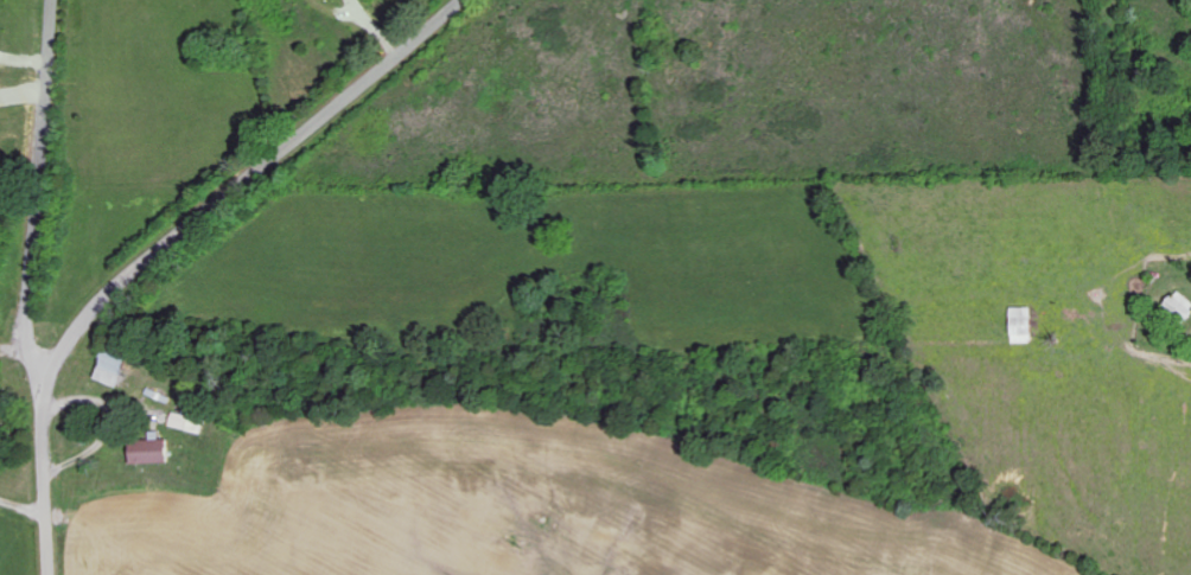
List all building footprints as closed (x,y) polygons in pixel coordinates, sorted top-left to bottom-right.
[(1190,313),(1190,300),(1179,289),(1161,310),(1179,326),(1190,313)] [(1013,343),(1033,343),(1032,308),(1012,308),(1013,343)] [(94,380),(118,387),(125,364),(101,357),(94,380)] [(168,462),(165,438),(128,442),(131,466),(168,462)]
